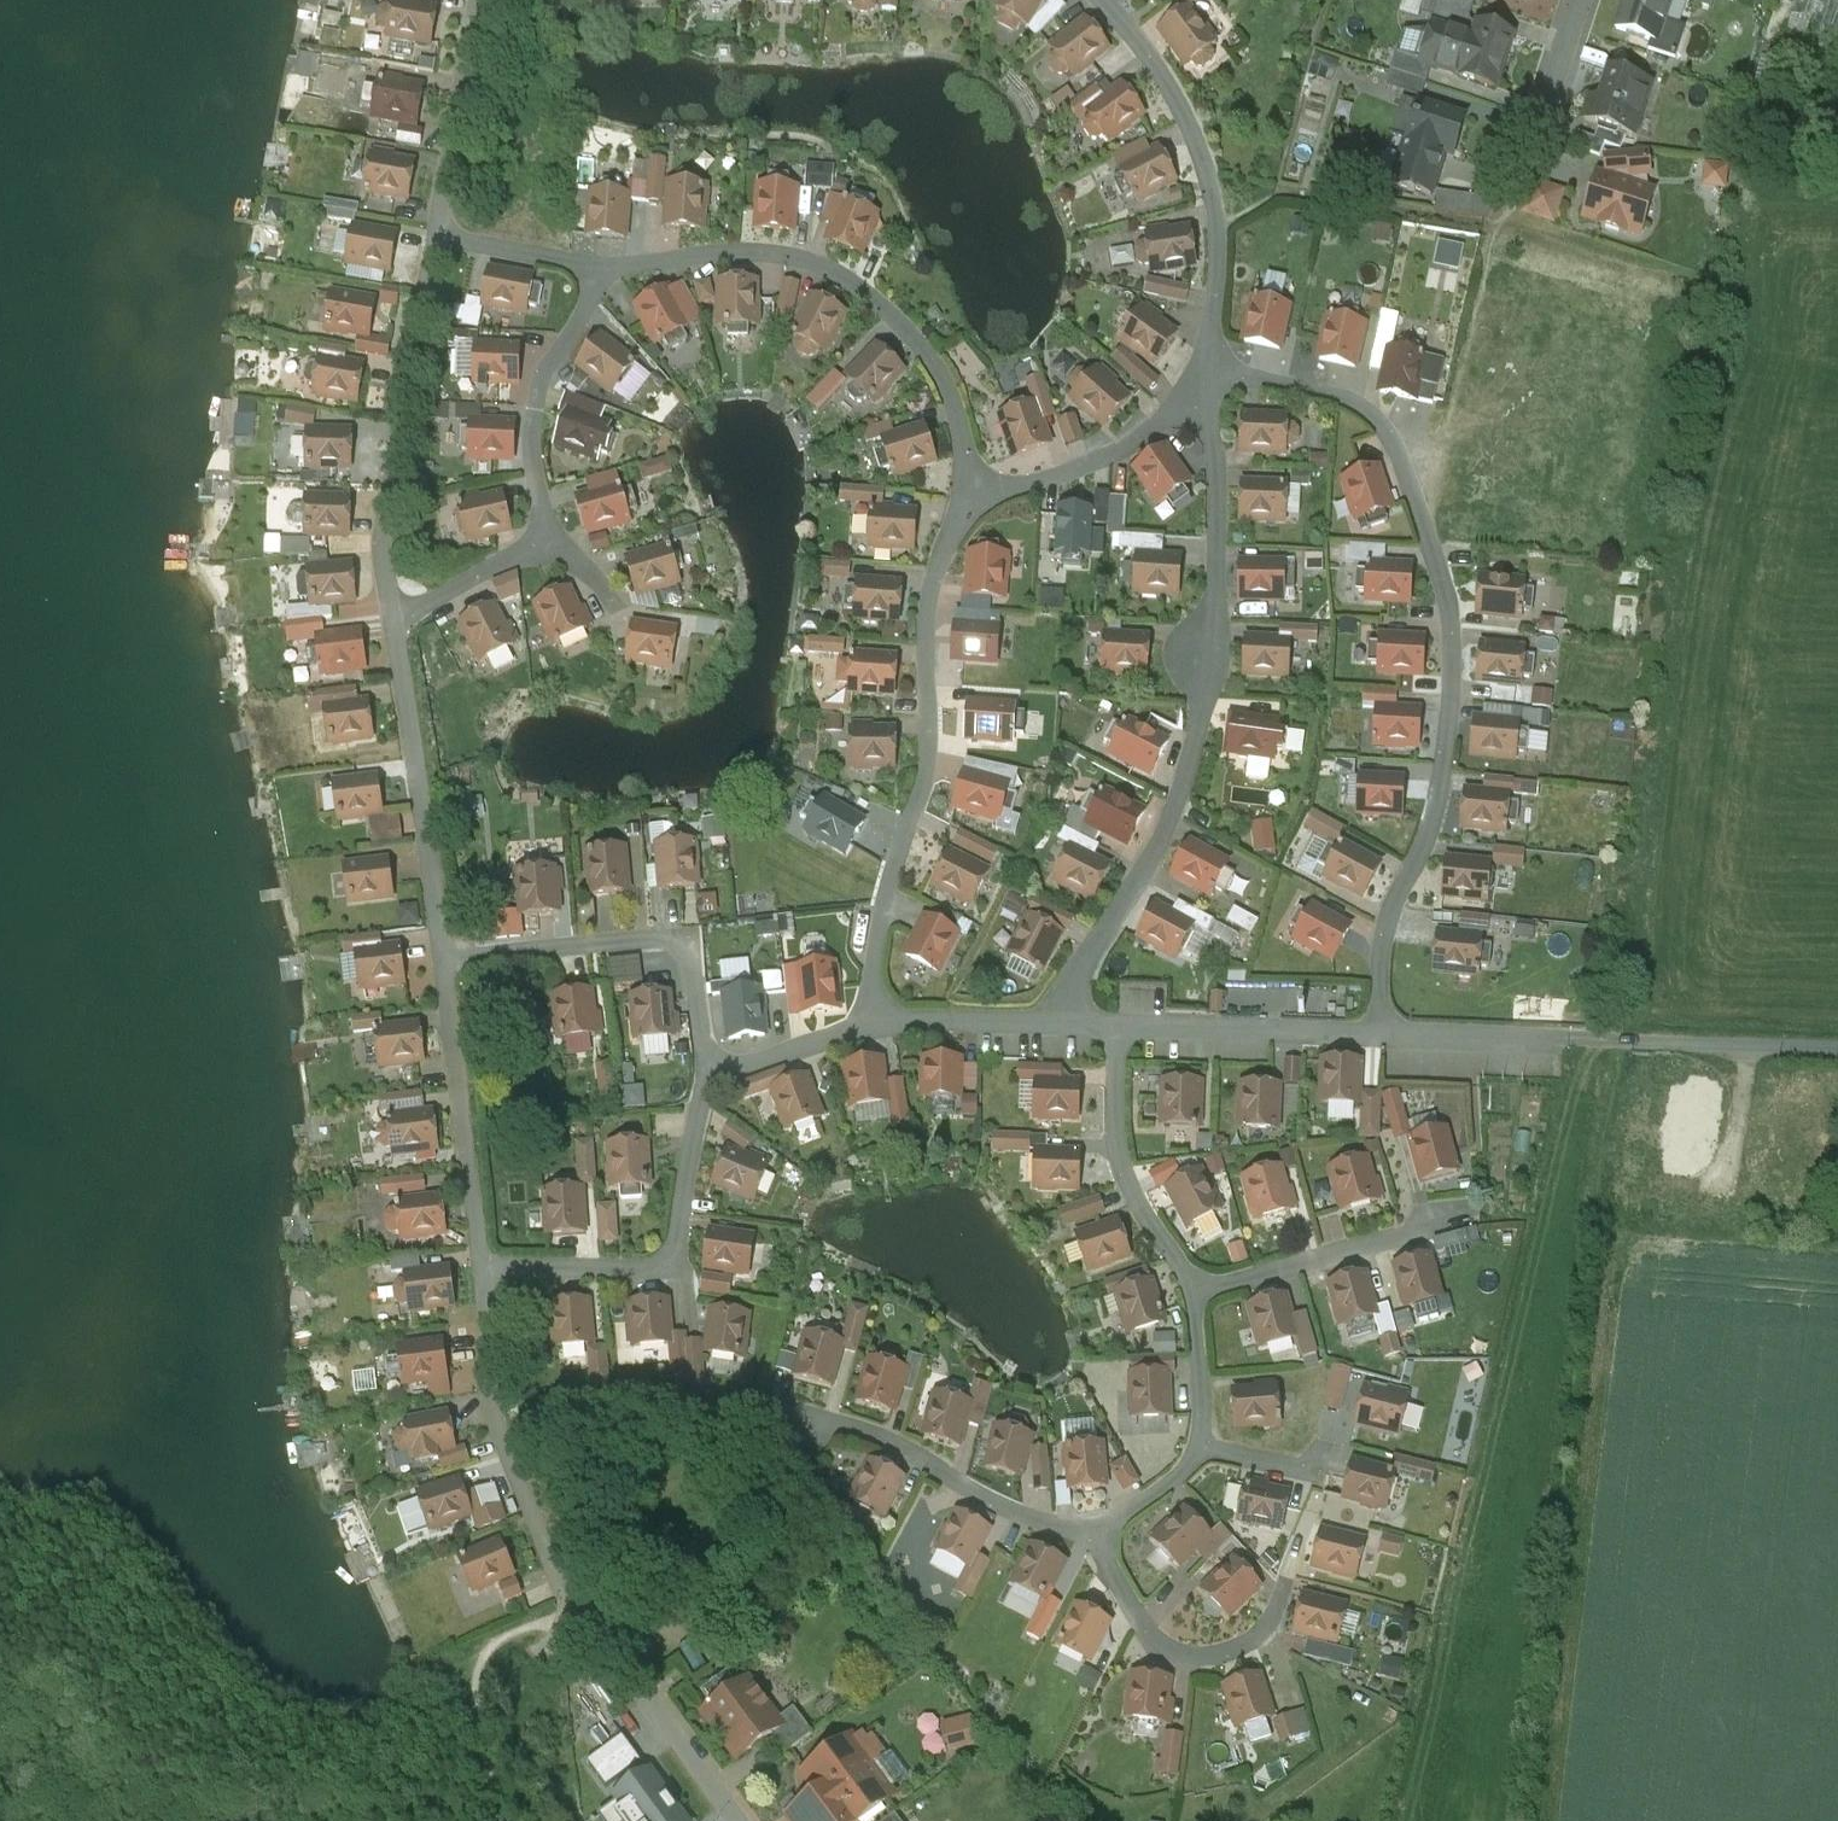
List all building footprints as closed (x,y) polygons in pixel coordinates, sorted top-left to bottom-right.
[(849,0),(849,2),(852,2),(852,0),(854,0),(854,8),(858,13),(869,14),(874,10),(875,2),(882,3),(883,0),(848,0),(849,0)] [(882,3),(882,10),(896,11),(897,0),(883,0),(882,3)] [(995,9),(1002,13),(996,23),(1014,33),(1020,23),(1027,26),(1041,0),(1000,0),(995,9)] [(1036,19),(1046,29),(1066,8),(1058,0),(1054,0),(1036,19)] [(1175,2),(1183,12),(1199,0),(1177,0),(1175,2)] [(1464,0),(1424,0),(1421,8),(1462,21),(1469,1),(1464,0)] [(1616,30),(1635,37),(1650,42),(1648,50),(1675,59),(1685,29),(1679,27),(1688,3),(1687,3),(1688,0),(1625,0),(1616,30)] [(1812,0),(1794,0),(1796,1),(1789,22),(1837,39),(1837,0),(1830,0),(1828,6),(1812,0)] [(436,9),(394,1),(392,9),(385,8),(379,12),(377,22),(381,28),(389,29),(387,37),(392,38),(391,40),(412,44),(412,41),(430,44),(436,9)] [(1794,8),(1778,1),(1765,41),(1781,46),(1789,22),(1794,8)] [(1189,10),(1160,32),(1185,66),(1192,62),(1196,68),(1203,69),(1212,62),(1213,55),(1208,49),(1214,45),(1212,41),(1214,40),(1203,26),(1201,27),(1189,10)] [(1036,19),(1026,30),(1036,40),(1046,29),(1036,19)] [(1085,22),(1051,49),(1056,55),(1050,60),(1049,67),(1056,75),(1063,76),(1069,71),(1074,77),(1077,75),(1079,76),(1092,66),(1091,64),(1107,50),(1085,22)] [(1512,36),(1477,25),(1470,44),(1463,66),(1499,78),(1512,36)] [(1452,33),(1433,27),(1430,36),(1429,35),(1422,39),(1415,60),(1415,62),(1432,67),(1460,76),(1463,66),(1470,44),(1455,39),(1452,33)] [(344,92),(347,64),(321,61),(322,53),(299,50),(296,72),(320,75),(318,89),(344,92)] [(1415,60),(1396,54),(1390,71),(1402,75),(1427,83),(1432,67),(1415,62),(1415,60)] [(1499,78),(1463,66),(1460,76),(1460,78),(1495,89),(1499,78)] [(1402,75),(1390,71),(1385,88),(1397,92),(1402,75)] [(1650,84),(1611,72),(1600,103),(1596,102),(1589,123),(1601,127),(1633,137),(1650,84)] [(1427,83),(1402,75),(1397,92),(1421,100),(1427,83)] [(422,88),(380,81),(378,88),(364,86),(360,106),(375,109),(373,116),(378,117),(377,119),(394,122),(395,120),(416,124),(422,88)] [(1087,112),(1087,113),(1091,119),(1085,123),(1084,130),(1091,139),(1098,140),(1104,135),(1108,141),(1112,139),(1113,141),(1130,128),(1128,127),(1143,116),(1121,87),(1104,100),(1087,112)] [(1104,100),(1096,90),(1080,102),(1087,112),(1104,100)] [(1080,102),(1069,110),(1077,120),(1087,113),(1087,112),(1080,102)] [(1465,120),(1418,105),(1406,143),(1444,155),(1453,158),(1465,120)] [(1626,137),(1601,127),(1595,140),(1605,144),(1620,150),(1626,137)] [(422,132),(400,128),(397,144),(419,147),(422,132)] [(1595,140),(1580,134),(1574,147),(1599,157),(1605,144),(1595,140)] [(1444,155),(1406,143),(1392,187),(1415,194),(1416,191),(1431,196),(1444,155)] [(1158,150),(1120,170),(1123,177),(1113,182),(1122,201),(1133,195),(1134,197),(1133,198),(1134,201),(1136,200),(1136,202),(1140,200),(1141,202),(1157,194),(1156,192),(1175,182),(1158,150)] [(1647,153),(1605,156),(1607,173),(1605,179),(1648,193),(1647,176),(1649,176),(1647,153)] [(413,164),(371,157),(365,192),(366,193),(366,194),(369,195),(370,193),(407,200),(413,164)] [(664,161),(651,160),(650,174),(663,175),(664,161)] [(1729,188),(1730,162),(1703,162),(1702,187),(1729,188)] [(808,164),(807,186),(833,187),(833,165),(808,164)] [(694,174),(683,173),(677,177),(677,185),(669,184),(666,227),(702,230),(704,209),(706,209),(707,192),(705,192),(705,187),(698,187),(698,179),(694,174)] [(663,175),(650,174),(648,203),(660,204),(663,175)] [(1605,179),(1598,176),(1584,218),(1602,223),(1601,227),(1622,234),(1624,230),(1639,236),(1653,194),(1648,193),(1605,179)] [(757,185),(754,228),(795,231),(797,188),(785,187),(786,180),(770,179),(769,186),(757,185)] [(622,185),(601,183),(600,194),(621,196),(622,185)] [(1525,215),(1554,225),(1566,193),(1537,183),(1525,215)] [(1474,198),(1437,192),(1434,210),(1471,216),(1474,198)] [(600,194),(592,194),(589,237),(625,239),(628,197),(621,196),(600,194)] [(845,201),(831,196),(821,222),(833,226),(842,202),(844,203),(845,201)] [(845,201),(844,203),(842,202),(833,226),(827,242),(861,255),(868,235),(871,236),(877,220),(874,219),(876,215),(847,204),(848,202),(845,201)] [(356,215),(331,211),(329,220),(354,225),(356,215)] [(396,237),(353,229),(347,264),(389,272),(396,237)] [(1188,230),(1146,237),(1147,244),(1140,246),(1136,251),(1137,262),(1143,266),(1151,265),(1152,272),(1156,272),(1156,274),(1177,271),(1177,268),(1194,265),(1188,230)] [(1458,289),(1463,244),(1435,242),(1431,286),(1458,289)] [(532,280),(490,272),(484,307),(526,315),(527,308),(531,287),(532,280)] [(784,278),(776,320),(795,324),(804,283),(784,278)] [(1160,284),(1146,281),(1144,293),(1158,296),(1160,284)] [(709,283),(695,287),(700,305),(714,302),(709,283)] [(756,283),(720,283),(720,304),(717,304),(717,321),(720,321),(720,326),(726,326),(726,328),(727,328),(728,338),(748,337),(748,326),(756,326),(756,322),(758,322),(758,301),(756,302),(756,283)] [(1189,290),(1160,284),(1158,296),(1186,303),(1189,290)] [(542,289),(531,287),(527,308),(538,310),(542,289)] [(398,291),(384,289),(382,303),(396,306),(398,291)] [(666,289),(634,306),(659,348),(691,331),(666,289)] [(821,293),(801,330),(806,333),(802,341),(803,351),(815,357),(826,355),(830,348),(837,351),(859,315),(821,293)] [(375,302),(332,295),(326,330),(330,331),(330,333),(347,336),(347,334),(359,336),(368,338),(375,302)] [(1293,305),(1256,297),(1245,346),(1282,354),(1293,305)] [(1175,336),(1140,310),(1123,335),(1121,334),(1119,337),(1121,338),(1119,339),(1123,342),(1122,344),(1135,354),(1137,352),(1154,365),(1175,336)] [(1369,320),(1332,312),(1321,361),(1358,369),(1369,320)] [(520,335),(520,348),(524,348),(524,355),(543,355),(555,337),(520,335)] [(368,340),(368,338),(359,336),(356,352),(387,358),(389,344),(368,340)] [(634,364),(600,338),(578,367),(595,380),(594,382),(607,392),(609,390),(612,393),(617,386),(621,388),(633,372),(630,370),(631,368),(632,369),(634,367),(633,366),(634,364)] [(886,344),(855,375),(885,403),(915,371),(886,344)] [(1430,353),(1393,345),(1382,394),(1419,402),(1430,353)] [(347,352),(318,347),(316,359),(320,360),(345,364),(347,352)] [(520,348),(481,348),(481,386),(525,385),(524,355),(524,348),(520,348)] [(345,364),(320,360),(319,367),(311,366),(306,370),(304,381),(308,387),(315,388),(314,396),(318,396),(318,399),(338,402),(339,400),(357,403),(363,367),(345,364)] [(1132,360),(1123,370),(1132,378),(1141,368),(1132,360)] [(1158,382),(1141,368),(1132,378),(1149,392),(1158,382)] [(836,370),(805,399),(816,411),(847,382),(836,370)] [(1128,400),(1095,372),(1090,378),(1085,373),(1078,373),(1070,381),(1071,388),(1077,393),(1072,399),(1075,402),(1073,404),(1086,415),(1088,413),(1104,427),(1128,400)] [(1039,378),(1027,382),(1032,396),(1044,392),(1039,378)] [(1044,392),(1032,396),(1035,405),(1041,423),(1053,418),(1044,392)] [(1035,405),(1001,417),(1002,421),(1000,422),(1006,438),(1008,437),(1015,457),(1049,445),(1041,423),(1035,405)] [(315,427),(316,408),(287,406),(286,425),(315,427)] [(607,458),(618,422),(570,408),(559,444),(607,458)] [(1286,419),(1243,417),(1241,453),(1263,454),(1262,456),(1280,457),(1280,455),(1284,455),(1285,447),(1292,448),(1297,443),(1298,432),(1293,427),(1285,427),(1286,419)] [(1074,419),(1058,424),(1066,447),(1082,441),(1074,419)] [(518,424),(471,421),(471,430),(462,430),(461,445),(469,445),(468,460),(516,462),(518,424)] [(890,424),(873,430),(877,443),(883,441),(894,437),(890,424)] [(894,437),(883,441),(885,448),(874,452),(880,472),(891,468),(892,470),(890,471),(891,474),(893,473),(893,475),(898,474),(898,476),(915,471),(914,469),(934,462),(923,428),(894,437)] [(351,433),(308,433),(307,469),(311,469),(311,471),(328,472),(328,469),(350,469),(351,433)] [(1171,446),(1131,468),(1155,510),(1170,501),(1174,508),(1191,499),(1186,488),(1193,485),(1171,446)] [(669,458),(639,465),(643,480),(673,472),(669,458)] [(591,554),(610,548),(607,535),(631,527),(614,473),(586,482),(590,495),(575,499),(587,539),(591,554)] [(1379,473),(1342,484),(1353,525),(1391,514),(1379,473)] [(1285,487),(1242,485),(1241,521),(1284,522),(1285,487)] [(860,491),(841,489),(840,502),(859,504),(860,491)] [(884,493),(860,491),(859,504),(883,505),(884,493)] [(502,497),(460,507),(460,509),(459,509),(459,512),(461,512),(462,514),(458,515),(462,535),(466,534),(468,542),(472,541),(473,543),(489,539),(489,537),(510,532),(502,497)] [(349,501),(306,500),(306,508),(296,508),(291,509),(288,512),(286,517),(288,522),(291,526),(296,528),(306,528),(306,536),(310,536),(310,538),(327,538),(327,536),(349,537),(349,501)] [(1089,558),(1090,510),(1056,509),(1054,557),(1065,557),(1065,566),(1079,566),(1079,557),(1089,558)] [(915,514),(872,511),(872,513),(870,513),(870,516),(872,516),(872,519),(868,518),(866,539),(870,539),(869,547),(874,547),(874,550),(891,551),(891,548),(912,550),(915,514)] [(1134,537),(1120,536),(1119,550),(1133,551),(1134,537)] [(1163,539),(1134,537),(1133,551),(1162,553),(1163,539)] [(310,540),(282,541),(283,554),(310,553),(310,540)] [(668,549),(627,560),(637,595),(658,589),(658,591),(675,586),(674,584),(678,583),(676,575),(680,574),(674,555),(670,556),(670,554),(671,553),(670,550),(669,550),(668,549)] [(1006,554),(969,552),(967,595),(1003,597),(1006,554)] [(1180,559),(1137,556),(1136,564),(1132,564),(1131,584),(1135,585),(1134,592),(1140,593),(1140,595),(1157,596),(1158,594),(1177,595),(1180,559)] [(1287,564),(1242,561),(1240,603),(1285,606),(1287,564)] [(818,563),(817,579),(850,580),(850,564),(818,563)] [(1413,563),(1374,563),(1374,572),(1360,572),(1360,592),(1373,592),(1373,605),(1413,605),(1413,563)] [(351,567),(308,571),(309,576),(311,601),(311,606),(316,606),(316,609),(333,607),(333,605),(354,603),(351,567)] [(518,573),(494,583),(505,607),(522,599),(518,573)] [(309,576),(299,577),(297,582),(298,597),(301,602),(311,601),(309,576)] [(1501,581),(1482,579),(1478,614),(1519,619),(1520,611),(1531,613),(1533,593),(1522,592),(1523,584),(1519,583),(1519,581),(1502,579),(1501,581)] [(900,585),(857,582),(857,590),(845,589),(844,610),(855,611),(855,618),(859,618),(859,621),(880,622),(880,620),(898,621),(900,585)] [(571,590),(538,608),(559,647),(597,627),(587,609),(582,611),(571,590)] [(496,606),(461,625),(483,666),(519,646),(496,606)] [(678,615),(675,633),(680,634),(680,638),(719,643),(722,621),(678,615)] [(957,619),(955,659),(1000,661),(1002,621),(957,619)] [(321,621),(288,626),(290,643),(317,639),(323,638),(321,621)] [(675,633),(632,626),(626,662),(674,670),(680,638),(680,634),(675,633)] [(1309,630),(1280,628),(1279,641),(1289,642),(1308,643),(1309,630)] [(1317,630),(1309,630),(1308,643),(1317,643),(1317,630)] [(323,638),(317,639),(318,647),(306,649),(309,668),(321,666),(322,675),(326,674),(326,676),(343,674),(343,672),(364,669),(360,634),(323,638)] [(1425,675),(1427,637),(1377,634),(1374,672),(1425,675)] [(1148,639),(1105,636),(1104,644),(1100,643),(1099,664),(1103,664),(1102,672),(1107,672),(1106,675),(1123,676),(1124,673),(1145,675),(1148,639)] [(845,656),(845,639),(788,637),(788,655),(845,656)] [(1279,641),(1246,639),(1244,675),(1287,677),(1289,642),(1279,641)] [(1524,651),(1482,647),(1478,682),(1499,685),(1499,687),(1516,689),(1516,686),(1520,687),(1521,679),(1523,659),(1524,651)] [(904,696),(904,658),(840,658),(840,685),(854,685),(853,695),(904,696)] [(1535,660),(1523,659),(1521,679),(1533,681),(1535,660)] [(355,690),(329,694),(331,708),(357,704),(355,690)] [(329,694),(307,696),(309,711),(325,709),(331,708),(329,694)] [(1015,704),(974,701),(971,738),(1012,741),(1015,704)] [(331,708),(325,709),(329,744),(334,744),(334,746),(351,744),(350,742),(372,739),(367,703),(357,704),(331,708)] [(1422,744),(1424,706),(1374,703),(1371,741),(1422,744)] [(1531,711),(1483,706),(1482,721),(1518,724),(1529,725),(1531,711)] [(1237,708),(1230,752),(1277,759),(1284,716),(1237,708)] [(1125,716),(1106,752),(1152,775),(1171,739),(1125,716)] [(1482,721),(1475,720),(1471,756),(1514,760),(1515,753),(1527,754),(1529,733),(1517,732),(1518,724),(1482,721)] [(903,728),(855,729),(855,770),(903,769),(903,728)] [(1280,746),(1276,765),(1290,768),(1295,750),(1280,746)] [(966,763),(953,804),(1001,819),(1014,777),(966,763)] [(376,779),(334,785),(339,820),(343,820),(343,822),(360,820),(360,817),(381,815),(376,779)] [(1403,819),(1404,781),(1353,779),(1352,817),(1403,819)] [(1104,785),(1085,822),(1129,845),(1148,808),(1104,785)] [(1508,797),(1465,792),(1462,828),(1483,830),(1483,833),(1500,834),(1500,832),(1504,832),(1505,825),(1516,826),(1519,805),(1507,804),(1508,797)] [(867,820),(825,798),(805,837),(847,859),(867,820)] [(1312,811),(1305,829),(1335,842),(1342,824),(1312,811)] [(397,817),(370,821),(373,845),(400,841),(397,817)] [(722,819),(704,821),(705,835),(723,833),(722,819)] [(1074,834),(1063,828),(1057,841),(1067,846),(1074,834)] [(985,846),(959,833),(953,844),(979,857),(985,846)] [(1100,847),(1074,834),(1067,846),(1071,848),(1093,860),(1100,847)] [(683,837),(666,838),(667,846),(657,847),(661,889),(697,886),(695,865),(697,864),(696,847),(693,847),(693,843),(684,844),(683,837)] [(1227,864),(1190,844),(1173,875),(1210,896),(1211,894),(1213,895),(1214,892),(1213,891),(1214,889),(1224,895),(1234,877),(1224,871),(1227,864)] [(1380,866),(1342,845),(1341,847),(1340,846),(1338,849),(1339,850),(1338,852),(1328,846),(1318,865),(1328,870),(1325,877),(1329,879),(1328,881),(1343,889),(1344,887),(1362,897),(1380,866)] [(615,846),(595,848),(595,852),(588,853),(588,857),(586,857),(587,875),(590,874),(592,896),(627,892),(623,849),(616,850),(615,846)] [(997,853),(985,846),(979,857),(992,864),(997,853)] [(1093,860),(1071,848),(1054,880),(1058,882),(1057,884),(1072,892),(1073,890),(1092,900),(1109,868),(1093,860)] [(1514,853),(1495,851),(1493,865),(1512,867),(1514,853)] [(988,873),(949,853),(933,885),(952,895),(951,897),(966,905),(967,903),(971,905),(988,873)] [(1524,854),(1514,853),(1512,867),(1522,868),(1524,854)] [(1489,865),(1446,860),(1443,896),(1464,898),(1464,901),(1481,902),(1481,900),(1486,900),(1486,893),(1490,893),(1492,873),(1488,872),(1489,865)] [(387,862),(345,867),(349,903),(392,898),(387,862)] [(554,871),(546,871),(546,867),(525,869),(525,873),(518,874),(518,878),(516,879),(517,896),(520,895),(522,917),(557,913),(554,871)] [(1203,916),(1178,902),(1171,914),(1193,926),(1196,928),(1203,916)] [(1333,965),(1353,927),(1313,905),(1293,943),(1333,965)] [(1171,914),(1155,906),(1138,937),(1157,948),(1156,950),(1171,958),(1172,956),(1176,958),(1179,951),(1183,953),(1193,935),(1189,933),(1193,926),(1171,914)] [(416,908),(399,910),(401,928),(419,925),(416,908)] [(1251,934),(1258,920),(1235,909),(1228,922),(1251,934)] [(519,912),(504,913),(506,940),(522,939),(519,912)] [(1214,921),(1203,916),(1196,928),(1207,934),(1214,921)] [(958,934),(923,917),(903,961),(938,977),(958,934)] [(1061,934),(1029,917),(1019,936),(1017,935),(1009,951),(1011,952),(1009,956),(1041,972),(1061,934)] [(1489,920),(1460,917),(1459,929),(1488,932),(1489,920)] [(1585,942),(1586,926),(1555,924),(1554,940),(1585,942)] [(1480,939),(1438,934),(1434,970),(1455,972),(1455,975),(1472,977),(1472,974),(1477,975),(1477,967),(1489,968),(1491,948),(1480,947),(1480,939)] [(380,938),(343,943),(344,955),(356,954),(382,950),(380,938)] [(382,950),(356,954),(361,990),(365,989),(365,992),(386,989),(386,986),(404,984),(399,948),(382,950)] [(836,964),(793,968),(798,1018),(841,1014),(836,964)] [(763,990),(719,994),(723,1046),(767,1042),(763,990)] [(590,993),(554,998),(557,1016),(554,1016),(557,1037),(559,1036),(560,1040),(595,1036),(590,993)] [(668,996),(633,999),(635,1021),(632,1021),(634,1038),(636,1038),(637,1042),(672,1038),(668,996)] [(381,1018),(352,1022),(354,1035),(375,1032),(383,1031),(381,1018)] [(383,1031),(375,1032),(380,1068),(384,1067),(385,1070),(405,1067),(405,1065),(423,1063),(418,1027),(383,1031)] [(1286,1059),(1284,1082),(1301,1084),(1303,1060),(1286,1059)] [(960,1060),(924,1060),(924,1070),(922,1070),(921,1087),(924,1087),(924,1098),(959,1098),(960,1060)] [(881,1061),(845,1066),(848,1087),(846,1087),(848,1104),(851,1104),(851,1108),(887,1103),(881,1061)] [(1359,1062),(1323,1061),(1322,1082),(1320,1082),(1319,1099),(1322,1099),(1322,1104),(1357,1105),(1359,1062)] [(612,1066),(598,1067),(600,1084),(614,1082),(612,1066)] [(1031,1068),(1017,1067),(1016,1082),(1031,1082),(1031,1068)] [(1061,1069),(1031,1068),(1031,1082),(1036,1082),(1074,1083),(1061,1069)] [(785,1070),(758,1080),(763,1093),(772,1090),(790,1083),(785,1070)] [(790,1083),(772,1090),(780,1110),(777,1111),(783,1127),(785,1126),(787,1130),(821,1118),(806,1078),(790,1083)] [(758,1080),(740,1086),(745,1100),(763,1093),(758,1080)] [(901,1081),(887,1083),(891,1107),(905,1105),(901,1081)] [(614,1082),(600,1084),(602,1100),(616,1099),(614,1082)] [(1074,1083),(1036,1082),(1034,1118),(1039,1118),(1038,1120),(1056,1121),(1056,1119),(1077,1120),(1079,1084),(1074,1083)] [(1200,1084),(1164,1082),(1163,1104),(1161,1104),(1160,1121),(1163,1121),(1162,1125),(1193,1126),(1193,1128),(1196,1128),(1196,1126),(1198,1126),(1200,1084)] [(1278,1087),(1242,1085),(1241,1107),(1239,1107),(1238,1124),(1241,1124),(1240,1128),(1276,1130),(1278,1087)] [(1402,1111),(1397,1092),(1383,1096),(1388,1115),(1402,1111)] [(1379,1096),(1363,1095),(1362,1120),(1378,1121),(1379,1096)] [(422,1096),(379,1101),(381,1114),(424,1109),(422,1096)] [(905,1105),(891,1107),(894,1126),(908,1124),(905,1105)] [(1402,1111),(1388,1115),(1395,1138),(1409,1134),(1402,1111)] [(1436,1114),(1408,1122),(1412,1135),(1440,1127),(1436,1114)] [(432,1115),(390,1120),(390,1128),(383,1129),(378,1134),(380,1145),(385,1149),(393,1148),(394,1156),(398,1155),(399,1158),(416,1155),(415,1153),(437,1150),(432,1115)] [(1378,1121),(1362,1120),(1361,1137),(1377,1138),(1378,1121)] [(753,1141),(730,1124),(721,1136),(744,1153),(753,1141)] [(1445,1130),(1410,1140),(1422,1181),(1456,1171),(1445,1130)] [(1006,1136),(993,1136),(993,1150),(1005,1151),(1006,1136)] [(1030,1137),(1006,1136),(1005,1151),(1029,1152),(1030,1137)] [(646,1144),(610,1147),(611,1168),(609,1168),(610,1185),(612,1185),(613,1190),(649,1187),(646,1144)] [(591,1145),(578,1145),(580,1186),(594,1185),(591,1145)] [(767,1168),(728,1151),(714,1185),(734,1193),(733,1195),(749,1202),(750,1199),(754,1201),(757,1194),(764,1175),(767,1168)] [(1079,1153),(1036,1152),(1035,1188),(1039,1188),(1039,1190),(1056,1191),(1056,1189),(1077,1189),(1079,1153)] [(1366,1159),(1331,1169),(1337,1190),(1334,1190),(1339,1207),(1341,1206),(1342,1210),(1377,1201),(1366,1159)] [(1279,1168),(1245,1178),(1250,1199),(1248,1200),(1253,1216),(1255,1216),(1256,1220),(1291,1210),(1279,1168)] [(1210,1191),(1200,1172),(1168,1189),(1188,1227),(1220,1210),(1217,1206),(1220,1205),(1212,1190),(1210,1191)] [(776,1180),(764,1175),(757,1194),(768,1198),(776,1180)] [(424,1180),(395,1184),(397,1196),(425,1193),(424,1180)] [(395,1184),(381,1185),(383,1198),(397,1196),(395,1184)] [(581,1191),(545,1194),(547,1215),(544,1215),(546,1232),(548,1232),(548,1237),(584,1234),(581,1191)] [(1100,1199),(1075,1207),(1079,1221),(1104,1213),(1100,1199)] [(440,1200),(397,1205),(398,1208),(396,1209),(397,1213),(391,1214),(387,1219),(388,1230),(393,1234),(401,1233),(402,1241),(406,1240),(407,1242),(427,1240),(427,1238),(445,1235),(440,1200)] [(1075,1207),(1059,1213),(1063,1226),(1079,1221),(1075,1207)] [(614,1208),(599,1209),(600,1224),(615,1223),(614,1208)] [(1117,1222),(1077,1236),(1088,1270),(1092,1268),(1093,1271),(1109,1265),(1108,1263),(1129,1256),(1117,1222)] [(615,1223),(600,1224),(602,1243),(616,1242),(615,1223)] [(753,1239),(710,1233),(705,1269),(726,1272),(726,1274),(743,1277),(743,1274),(748,1275),(753,1239)] [(1429,1256),(1394,1266),(1400,1287),(1398,1287),(1403,1304),(1405,1303),(1406,1308),(1441,1298),(1429,1256)] [(1146,1270),(1120,1279),(1124,1291),(1150,1282),(1146,1270)] [(449,1272),(406,1277),(407,1285),(399,1286),(395,1291),(396,1302),(402,1306),(410,1305),(410,1313),(415,1312),(415,1315),(432,1313),(432,1310),(453,1307),(449,1272)] [(1364,1274),(1330,1284),(1335,1305),(1333,1306),(1338,1322),(1340,1321),(1341,1326),(1376,1316),(1364,1274)] [(722,1281),(704,1278),(702,1292),(720,1295),(722,1281)] [(1120,1279),(1105,1284),(1109,1296),(1116,1294),(1124,1291),(1120,1279)] [(1124,1291),(1116,1294),(1123,1314),(1121,1315),(1126,1331),(1128,1330),(1130,1334),(1164,1323),(1161,1314),(1162,1314),(1161,1311),(1160,1311),(1150,1282),(1124,1291)] [(1285,1297),(1250,1307),(1256,1327),(1253,1328),(1258,1344),(1260,1344),(1261,1348),(1296,1338),(1285,1297)] [(667,1303),(631,1306),(632,1324),(630,1324),(632,1345),(634,1344),(635,1349),(670,1346),(670,1337),(667,1303)] [(588,1304),(552,1307),(556,1349),(592,1346),(588,1304)] [(867,1311),(853,1308),(842,1345),(841,1349),(855,1353),(867,1311)] [(748,1317),(712,1312),(706,1354),(741,1360),(742,1355),(745,1356),(747,1339),(745,1338),(748,1317)] [(684,1335),(670,1337),(670,1346),(672,1365),(687,1364),(685,1344),(684,1335)] [(842,1345),(808,1335),(807,1339),(804,1339),(800,1355),(802,1356),(796,1377),(831,1386),(841,1349),(842,1345)] [(1155,1338),(1156,1353),(1177,1352),(1176,1336),(1155,1338)] [(1399,1353),(1394,1336),(1380,1340),(1385,1357),(1399,1353)] [(702,1371),(699,1342),(685,1344),(687,1364),(688,1372),(702,1371)] [(442,1344),(399,1350),(400,1359),(387,1360),(389,1378),(402,1377),(403,1386),(428,1382),(446,1380),(442,1344)] [(1314,1348),(1300,1352),(1304,1366),(1318,1362),(1314,1348)] [(604,1350),(590,1352),(591,1368),(606,1367),(604,1350)] [(905,1371),(871,1361),(869,1365),(867,1364),(862,1380),(865,1381),(858,1402),(893,1412),(905,1371)] [(687,1364),(672,1365),(674,1379),(688,1378),(688,1372),(687,1364)] [(606,1367),(591,1368),(593,1385),(607,1384),(606,1367)] [(1348,1370),(1335,1367),(1330,1388),(1343,1391),(1348,1370)] [(702,1371),(688,1372),(688,1378),(689,1387),(703,1385),(702,1371)] [(1167,1373),(1131,1375),(1132,1393),(1130,1393),(1130,1413),(1133,1413),(1133,1418),(1169,1416),(1167,1373)] [(446,1380),(428,1382),(430,1399),(450,1396),(448,1380),(446,1380)] [(991,1387),(977,1383),(973,1396),(987,1400),(991,1387)] [(1276,1385),(1231,1390),(1235,1431),(1280,1427),(1276,1385)] [(1407,1400),(1365,1389),(1356,1424),(1377,1429),(1376,1431),(1393,1436),(1394,1433),(1398,1435),(1407,1400)] [(971,1405),(936,1395),(935,1399),(933,1398),(927,1418),(929,1418),(924,1436),(959,1446),(965,1424),(971,1405)] [(987,1400),(973,1396),(971,1405),(965,1424),(979,1428),(987,1400)] [(1411,1403),(1400,1425),(1415,1432),(1426,1410),(1411,1403)] [(447,1416),(405,1425),(407,1432),(399,1434),(395,1440),(397,1450),(403,1454),(411,1453),(412,1460),(416,1459),(418,1465),(438,1461),(436,1455),(454,1452),(447,1416)] [(1005,1429),(998,1427),(996,1431),(994,1430),(989,1447),(992,1447),(985,1468),(1020,1478),(1032,1437),(1025,1435),(1027,1428),(1024,1421),(1013,1418),(1007,1422),(1005,1429)] [(1102,1445),(1066,1448),(1066,1452),(1064,1453),(1066,1469),(1068,1469),(1070,1490),(1106,1487),(1102,1445)] [(1045,1448),(1032,1449),(1033,1464),(1046,1462),(1045,1448)] [(454,1452),(436,1455),(442,1471),(469,1462),(466,1450),(455,1454),(454,1452)] [(1418,1465),(1393,1458),(1390,1472),(1394,1474),(1414,1479),(1418,1465)] [(1046,1462),(1033,1464),(1036,1492),(1049,1491),(1046,1462)] [(1137,1483),(1125,1462),(1112,1469),(1124,1490),(1137,1483)] [(1390,1472),(1353,1463),(1344,1498),(1362,1502),(1361,1506),(1378,1510),(1378,1507),(1385,1508),(1394,1474),(1390,1472)] [(903,1480),(871,1464),(861,1483),(859,1482),(851,1497),(853,1498),(851,1502),(858,1505),(856,1509),(874,1518),(876,1515),(883,1518),(903,1480)] [(1435,1469),(1418,1465),(1414,1479),(1432,1483),(1435,1469)] [(491,1481),(465,1490),(473,1516),(500,1508),(491,1481)] [(459,1483),(418,1496),(430,1531),(434,1529),(435,1531),(451,1526),(450,1524),(470,1517),(459,1483)] [(1288,1494),(1246,1485),(1238,1520),(1243,1521),(1242,1524),(1259,1527),(1259,1525),(1280,1529),(1288,1494)] [(500,1508),(473,1516),(478,1531),(505,1522),(500,1508)] [(1210,1536),(1185,1511),(1170,1526),(1168,1524),(1156,1536),(1157,1538),(1154,1541),(1160,1546),(1157,1549),(1171,1564),(1174,1561),(1179,1566),(1203,1544),(1210,1536)] [(989,1530),(957,1513),(948,1528),(945,1527),(935,1545),(939,1547),(937,1551),(968,1568),(976,1555),(989,1530)] [(1210,1536),(1203,1544),(1213,1554),(1231,1537),(1221,1526),(1210,1536)] [(1364,1542),(1322,1532),(1313,1566),(1334,1572),(1333,1574),(1350,1578),(1351,1576),(1355,1577),(1364,1542)] [(1401,1542),(1384,1538),(1380,1552),(1397,1556),(1401,1542)] [(499,1543),(459,1560),(473,1593),(477,1591),(478,1594),(494,1587),(493,1585),(513,1576),(499,1543)] [(1064,1563),(1032,1546),(1024,1562),(1022,1561),(1014,1576),(1016,1577),(1013,1584),(1045,1601),(1047,1597),(1064,1563)] [(988,1562),(976,1555),(968,1568),(955,1593),(968,1600),(988,1562)] [(1259,1587),(1234,1561),(1219,1576),(1217,1574),(1205,1586),(1206,1588),(1203,1591),(1228,1617),(1259,1587)] [(516,1582),(500,1589),(506,1603),(522,1596),(516,1582)] [(1345,1607),(1304,1596),(1295,1631),(1309,1635),(1308,1638),(1326,1642),(1327,1639),(1337,1642),(1345,1607)] [(1060,1604),(1047,1597),(1045,1601),(1027,1635),(1040,1642),(1060,1604)] [(1109,1623),(1077,1607),(1067,1626),(1065,1625),(1057,1640),(1059,1641),(1057,1645),(1089,1662),(1093,1654),(1109,1623)] [(1101,1677),(1089,1671),(1081,1686),(1093,1692),(1101,1677)] [(728,1673),(700,1693),(712,1709),(739,1688),(728,1673)] [(1169,1680),(1133,1675),(1131,1696),(1128,1696),(1126,1713),(1128,1713),(1128,1718),(1163,1722),(1169,1680)] [(1259,1676),(1225,1687),(1231,1707),(1229,1708),(1234,1724),(1236,1723),(1238,1728),(1272,1717),(1259,1676)] [(712,1709),(711,1709),(724,1727),(716,1732),(738,1761),(772,1736),(782,1728),(777,1722),(761,1699),(753,1705),(740,1688),(739,1688),(712,1709)] [(794,1709),(777,1722),(782,1728),(772,1736),(786,1756),(813,1736),(794,1709)] [(944,1720),(950,1750),(978,1744),(972,1714),(944,1720)] [(1290,1716),(1276,1721),(1282,1739),(1295,1735),(1290,1716)] [(1181,1735),(1167,1733),(1163,1761),(1177,1763),(1181,1735)] [(623,1738),(587,1764),(607,1790),(642,1763),(623,1738)] [(803,1774),(826,1805),(805,1820),(862,1820),(893,1798),(889,1791),(871,1768),(850,1739),(803,1774)] [(908,1777),(891,1754),(871,1768),(889,1791),(908,1777)] [(1177,1763),(1163,1761),(1161,1775),(1175,1777),(1177,1763)] [(615,1799),(619,1804),(631,1820),(685,1820),(650,1773),(615,1799)] [(619,1804),(599,1819),(601,1820),(631,1820),(619,1804)]
